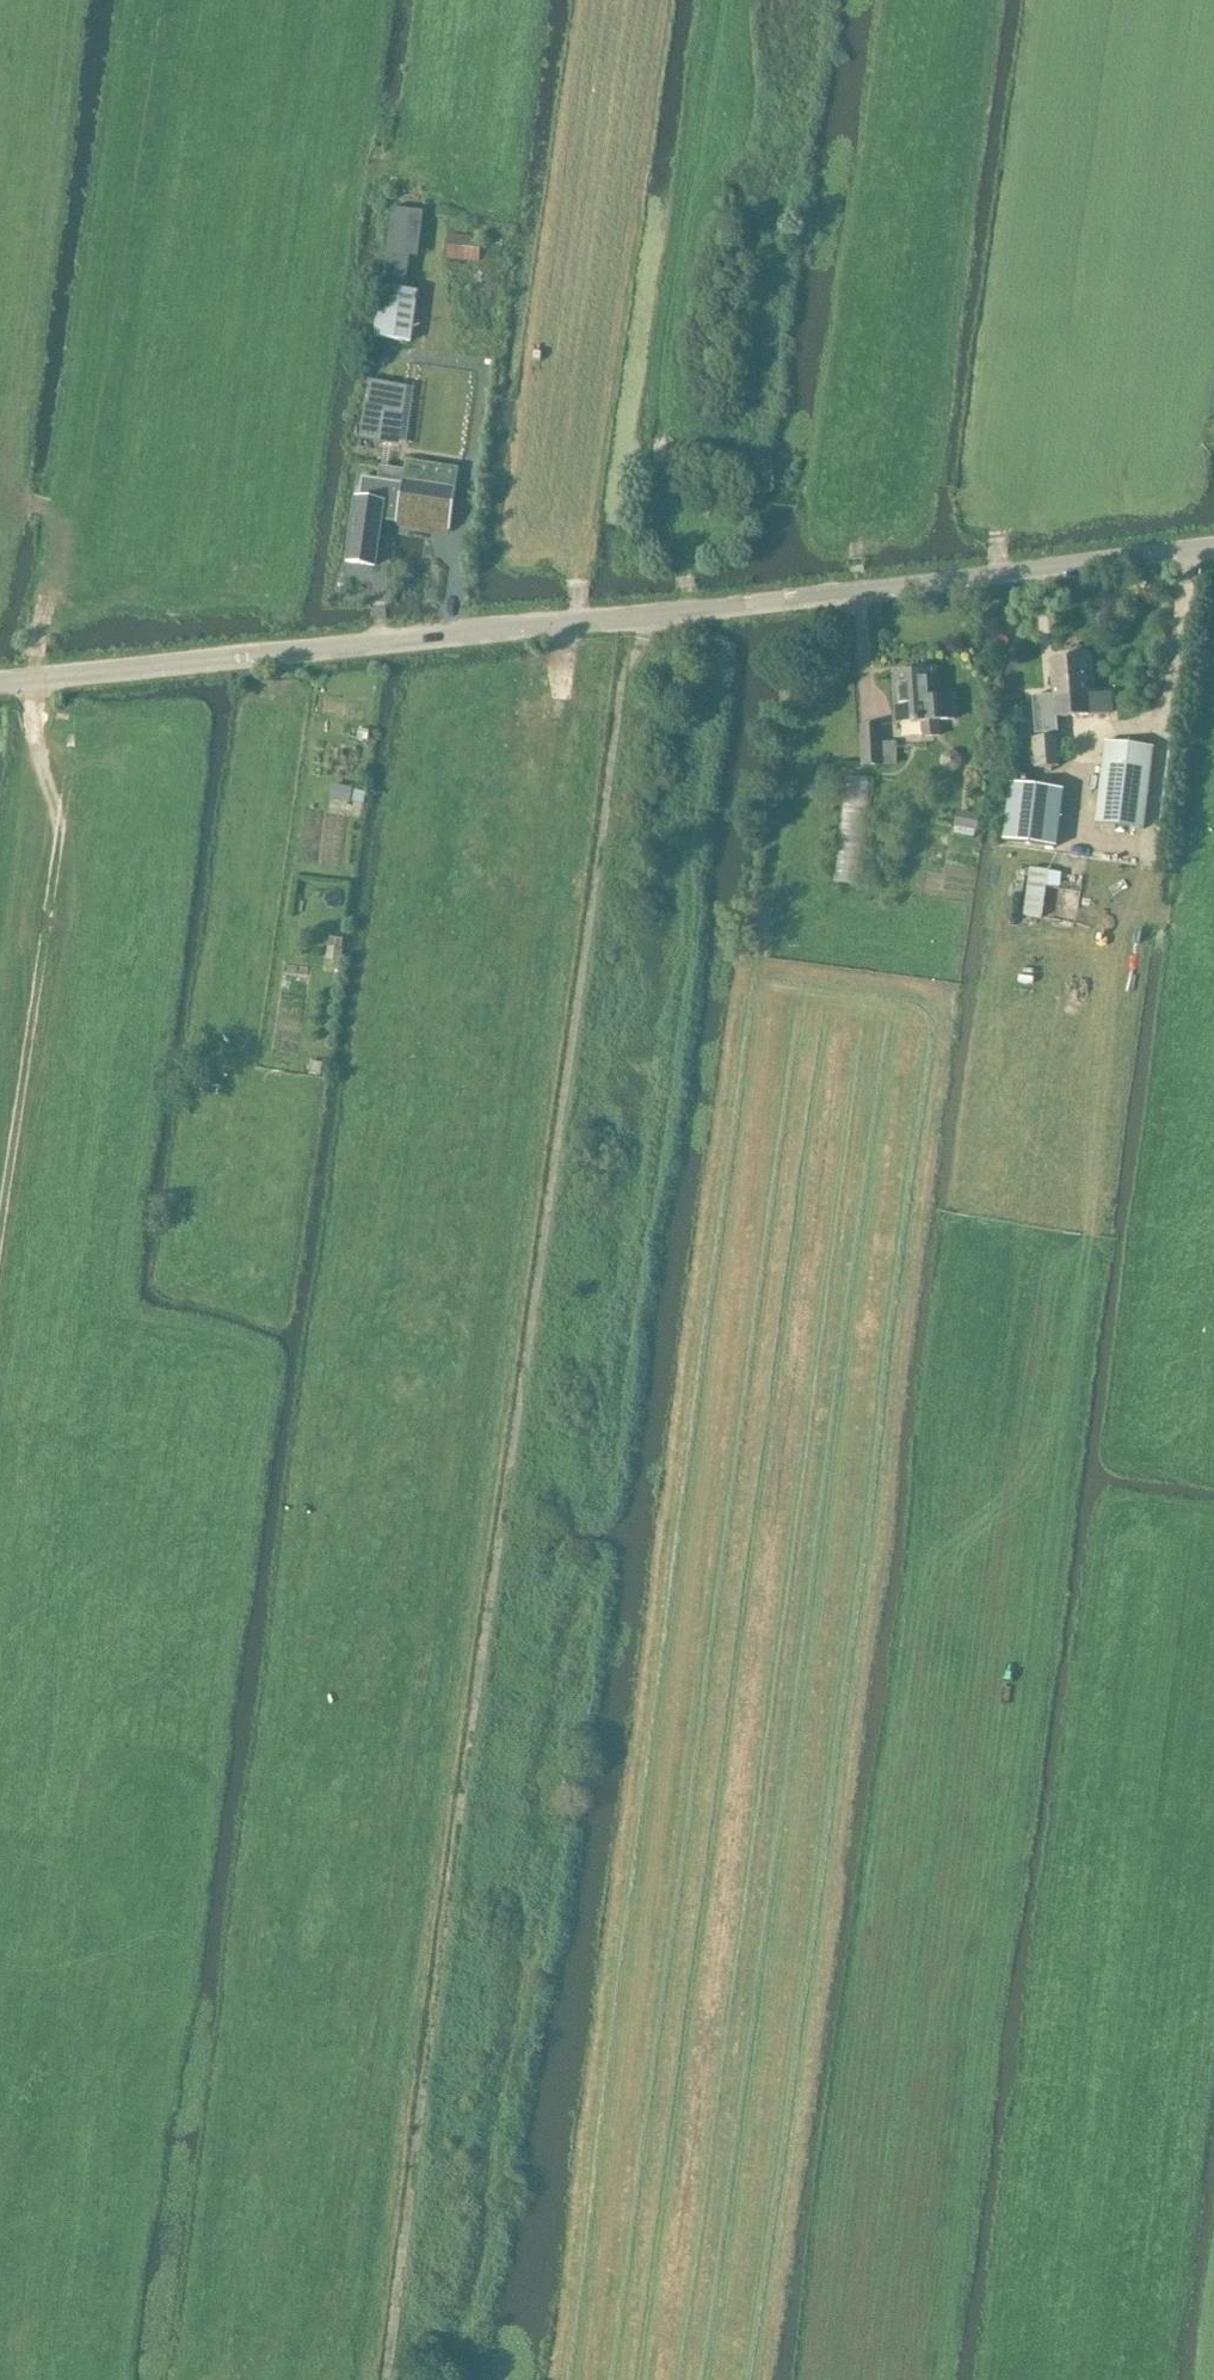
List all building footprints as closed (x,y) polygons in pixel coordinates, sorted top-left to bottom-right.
[(448,259),(479,263),(482,239),(451,235),(448,259)] [(381,287),(373,338),(410,343),(418,292),(410,291),(404,290),(409,257),(386,254),(381,287)] [(364,408),(359,440),(382,443),(386,413),(387,413),(403,416),(407,387),(396,386),(389,384),(386,384),(383,384),(386,364),(368,362),(366,379),(368,380),(364,408)] [(360,479),(348,561),(374,565),(380,520),(395,522),(401,484),(386,482),(360,479)] [(395,522),(395,527),(406,529),(425,531),(449,535),(456,489),(401,481),(401,484),(395,522)] [(1053,696),(1033,698),(1035,735),(1058,733),(1056,719),(1111,714),(1110,696),(1088,697),(1085,659),(1051,662),(1053,696)] [(930,671),(893,674),(897,724),(922,722),(923,738),(938,736),(937,721),(954,720),(952,697),(932,699),(930,671)] [(866,727),(860,727),(860,734),(861,766),(863,766),(880,765),(897,764),(896,742),(880,742),(879,727),(866,727)] [(1056,738),(1018,742),(1020,770),(1059,766),(1056,738)] [(1105,743),(1095,823),(1141,829),(1142,820),(1151,749),(1113,744),(1105,743)] [(940,766),(947,773),(955,774),(962,768),(962,760),(958,752),(948,751),(941,756),(940,766)] [(1008,786),(1002,840),(1055,847),(1061,792),(1008,786)] [(958,811),(954,834),(974,837),(978,814),(958,811)]
